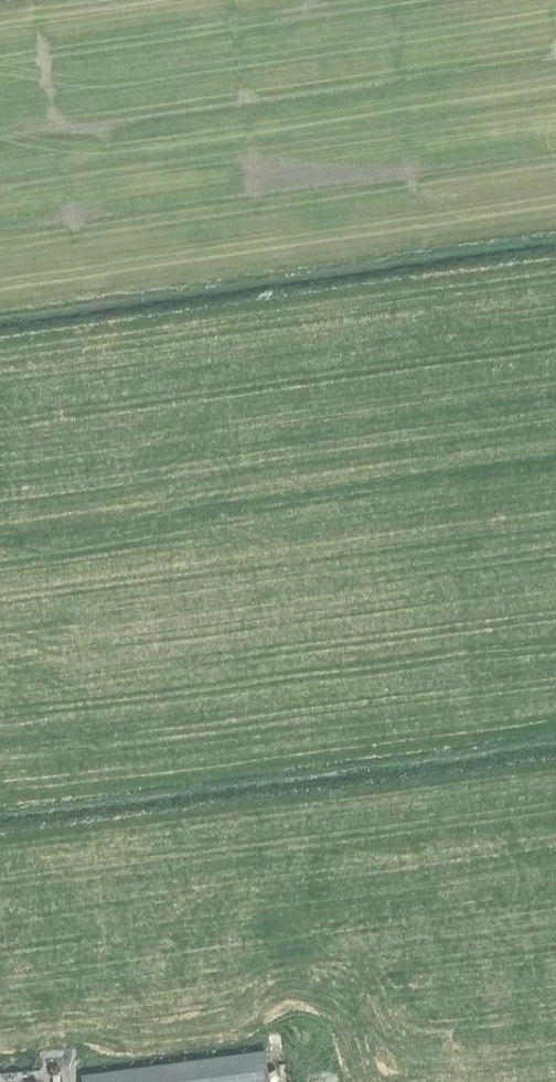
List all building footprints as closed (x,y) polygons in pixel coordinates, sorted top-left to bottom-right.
[(265,1049),(82,1074),(83,1081),(270,1081),(265,1049)]
